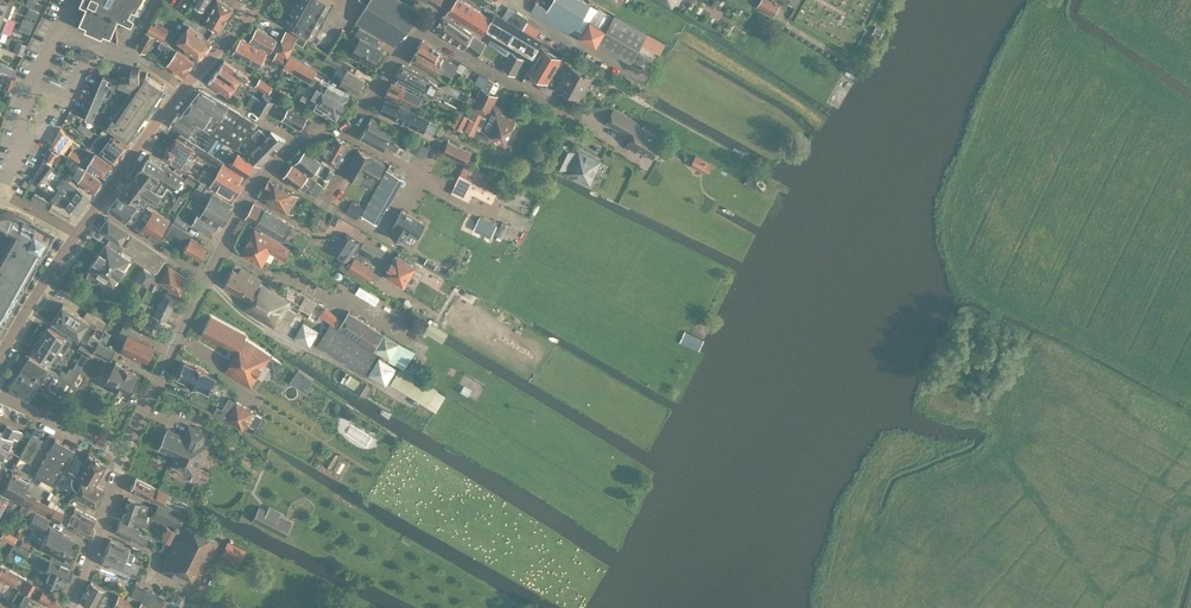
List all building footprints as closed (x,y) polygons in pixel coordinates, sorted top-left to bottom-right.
[(8,19),(13,4),(8,2),(4,0),(0,0),(0,16),(8,19)] [(44,5),(32,0),(29,0),(26,5),(41,12),(44,5)] [(101,36),(107,40),(115,42),(114,44),(115,44),(117,28),(121,27),(124,20),(132,24),(134,18),(129,15),(132,8),(135,9),(141,0),(81,0),(80,2),(86,5),(79,23),(87,26),(86,28),(101,36)] [(209,0),(196,0),(194,3),(204,9),(209,0)] [(233,8),(219,0),(216,0),(203,22),(219,31),(233,8)] [(316,28),(331,0),(330,0),(298,0),(287,21),(285,20),(284,20),(292,25),(290,29),(313,41),(319,30),(316,28)] [(422,13),(401,0),(362,0),(367,3),(356,21),(394,45),(422,13)] [(459,0),(454,0),(447,13),(487,37),(491,39),(530,62),(539,45),(542,41),(535,37),(521,29),(510,22),(504,19),(495,13),(491,19),(459,0)] [(570,33),(587,3),(581,0),(552,0),(546,10),(535,3),(530,11),(570,33)] [(756,7),(772,16),(778,5),(769,0),(760,0),(756,7)] [(516,12),(510,22),(521,29),(525,21),(527,19),(516,12)] [(434,29),(462,48),(472,35),(443,15),(434,29)] [(630,62),(646,33),(614,15),(598,44),(630,62)] [(8,19),(0,16),(0,30),(3,32),(4,32),(11,30),(9,21),(10,19),(8,19)] [(35,23),(24,19),(22,24),(32,29),(35,23)] [(162,40),(168,29),(152,20),(147,32),(162,40)] [(525,21),(521,29),(535,37),(539,30),(525,21)] [(582,37),(594,44),(603,28),(590,21),(582,37)] [(19,30),(30,34),(32,29),(22,24),(19,30)] [(197,57),(210,41),(189,24),(176,40),(197,57)] [(270,47),(277,36),(256,24),(249,36),(270,47)] [(381,49),(372,44),(376,37),(364,30),(359,27),(351,41),(356,43),(351,53),(372,64),(381,49)] [(880,37),(883,31),(875,27),(872,32),(880,37)] [(297,36),(288,32),(286,31),(276,48),(278,49),(288,54),(297,36)] [(154,36),(146,32),(137,48),(146,52),(154,36)] [(661,53),(666,42),(648,33),(643,45),(661,53)] [(473,55),(475,56),(484,44),(472,35),(462,48),(473,55)] [(259,67),(267,52),(240,38),(233,53),(259,67)] [(195,61),(177,49),(162,40),(158,45),(162,48),(157,56),(184,75),(195,61)] [(421,40),(415,50),(440,62),(443,58),(437,54),(439,50),(421,40)] [(13,52),(22,55),(26,46),(17,42),(13,52)] [(562,58),(539,45),(530,62),(532,63),(527,72),(547,83),(562,58)] [(282,65),(288,54),(278,49),(273,59),(282,65)] [(415,50),(409,61),(434,74),(437,70),(452,78),(458,66),(443,58),(440,62),(415,50)] [(523,59),(510,52),(501,68),(515,76),(523,59)] [(357,92),(364,79),(354,73),(357,68),(341,59),(340,61),(328,53),(324,60),(337,68),(338,66),(347,71),(340,82),(357,92)] [(336,118),(349,96),(313,76),(317,69),(290,54),(283,67),(310,81),(300,98),(308,102),(336,118)] [(583,64),(572,58),(569,62),(580,68),(583,64)] [(216,71),(235,85),(240,79),(245,82),(248,77),(243,74),(224,60),(216,71)] [(14,69),(2,62),(0,62),(0,70),(11,76),(14,69)] [(402,65),(394,79),(433,98),(437,89),(428,78),(402,65)] [(579,99),(590,77),(586,75),(586,74),(584,73),(568,65),(556,86),(579,99)] [(103,74),(85,117),(111,128),(111,127),(129,138),(137,125),(140,127),(163,92),(165,85),(146,73),(145,76),(140,76),(140,69),(131,69),(131,77),(120,77),(119,81),(103,74)] [(228,95),(232,89),(235,85),(216,71),(208,81),(228,95)] [(16,79),(8,77),(5,88),(8,89),(12,90),(12,91),(16,79)] [(260,78),(257,83),(255,86),(264,92),(265,91),(269,93),(272,87),(260,78)] [(493,82),(487,79),(482,88),(488,91),(493,82)] [(385,95),(386,96),(395,100),(396,98),(416,109),(421,97),(392,83),(385,95)] [(497,96),(480,88),(471,108),(484,115),(487,116),(480,130),(505,141),(517,115),(493,104),(497,96)] [(199,89),(187,105),(180,113),(203,127),(202,129),(236,148),(252,122),(239,113),(199,89)] [(264,116),(273,101),(266,97),(269,93),(265,91),(264,92),(262,95),(259,100),(260,100),(257,104),(253,110),(264,116)] [(299,128),(307,115),(288,104),(279,99),(268,94),(266,97),(273,101),(272,103),(276,105),(275,105),(287,112),(283,119),(299,128)] [(253,110),(257,104),(260,100),(259,100),(252,95),(246,105),(253,110)] [(464,100),(470,103),(473,98),(467,95),(464,100)] [(428,120),(396,104),(385,99),(383,105),(380,112),(423,132),(431,136),(433,135),(437,126),(436,124),(428,120)] [(469,118),(462,131),(474,137),(484,115),(471,108),(466,117),(469,118)] [(652,157),(662,140),(641,128),(638,126),(639,123),(614,109),(606,123),(631,137),(625,146),(635,152),(637,147),(644,151),(643,152),(652,157)] [(177,113),(170,125),(186,135),(190,129),(206,139),(210,134),(194,124),(177,113)] [(462,131),(469,118),(466,117),(459,113),(452,126),(462,131)] [(365,126),(396,144),(397,141),(396,140),(397,137),(391,134),(393,129),(370,116),(365,126)] [(83,133),(86,128),(81,124),(77,129),(83,133)] [(394,149),(396,144),(365,126),(360,137),(382,150),(385,145),(394,149)] [(86,128),(83,133),(90,138),(94,133),(86,128)] [(247,156),(256,162),(261,165),(284,141),(271,132),(266,136),(258,129),(251,136),(259,144),(247,156)] [(122,153),(129,143),(114,132),(110,137),(102,132),(99,136),(122,153)] [(187,157),(190,152),(196,156),(198,153),(220,167),(223,162),(224,161),(210,153),(204,149),(180,134),(178,138),(176,137),(164,155),(166,156),(164,159),(176,167),(178,164),(187,169),(192,160),(187,157)] [(99,136),(96,140),(91,146),(115,162),(122,153),(99,136)] [(410,150),(415,140),(408,137),(403,147),(410,150)] [(351,147),(346,145),(347,144),(336,138),(331,147),(327,145),(319,158),(339,168),(351,147)] [(415,140),(410,150),(424,158),(430,147),(415,140)] [(467,165),(466,164),(472,153),(448,141),(442,153),(465,164),(454,184),(450,192),(468,201),(472,193),(488,200),(489,199),(495,202),(503,185),(496,182),(497,180),(467,165)] [(204,149),(210,153),(213,148),(207,144),(204,149)] [(79,163),(82,158),(64,145),(61,150),(79,163)] [(554,163),(569,170),(568,172),(590,183),(600,161),(578,151),(577,153),(562,146),(554,163)] [(49,147),(46,154),(43,158),(54,163),(59,153),(49,147)] [(370,190),(384,165),(358,150),(344,175),(370,190)] [(320,175),(328,179),(334,169),(326,164),(321,161),(320,162),(314,157),(313,158),(304,151),(300,156),(298,156),(295,159),(296,162),(295,163),(310,175),(314,170),(320,175)] [(81,161),(84,164),(93,170),(95,169),(105,176),(113,165),(96,152),(91,160),(85,156),(81,161)] [(247,175),(254,164),(237,154),(235,158),(230,155),(226,162),(247,175)] [(149,155),(136,172),(163,192),(168,185),(173,188),(181,176),(149,155)] [(690,165),(701,171),(707,162),(695,155),(690,165)] [(44,159),(43,161),(38,169),(85,204),(91,195),(44,159)] [(209,186),(233,200),(243,184),(239,182),(243,174),(223,162),(220,167),(209,186)] [(701,171),(706,174),(712,165),(707,162),(701,171)] [(303,191),(308,186),(302,181),(306,176),(291,165),(281,176),(297,188),(303,191)] [(78,180),(94,191),(103,180),(86,168),(78,180)] [(38,169),(33,179),(53,195),(51,197),(61,205),(63,202),(78,213),(85,204),(38,169)] [(403,179),(387,170),(362,215),(374,222),(384,204),(388,206),(403,179)] [(162,193),(163,192),(136,172),(123,189),(126,191),(147,205),(151,197),(155,200),(161,192),(162,193)] [(185,179),(184,180),(193,186),(196,182),(196,181),(187,176),(185,179)] [(744,182),(750,186),(753,181),(747,177),(744,182)] [(269,179),(258,198),(288,215),(298,196),(269,179)] [(206,184),(201,181),(196,188),(201,191),(206,184)] [(207,203),(228,215),(234,205),(231,203),(212,193),(206,189),(203,194),(209,198),(207,203)] [(126,220),(156,240),(169,220),(147,205),(126,191),(124,193),(120,190),(108,207),(126,220)] [(180,193),(174,201),(175,202),(179,205),(185,196),(180,193)] [(34,194),(31,200),(49,210),(52,203),(34,194)] [(222,224),(228,215),(207,203),(204,208),(191,200),(187,204),(199,211),(219,222),(222,224)] [(356,217),(362,207),(351,201),(346,211),(356,217)] [(179,205),(175,202),(171,208),(175,211),(179,205)] [(264,209),(254,203),(245,218),(255,224),(264,209)] [(255,224),(279,238),(283,240),(292,225),(264,209),(255,224)] [(425,223),(401,210),(393,223),(395,225),(390,234),(403,241),(408,232),(417,237),(425,223)] [(0,213),(0,325),(47,241),(45,234),(29,225),(32,220),(26,217),(22,215),(18,214),(14,212),(12,212),(11,212),(9,211),(7,211),(6,211),(4,212),(3,212),(2,212),(2,213),(1,213),(0,213)] [(212,235),(219,222),(199,211),(192,223),(212,235)] [(172,221),(184,229),(189,222),(177,214),(172,221)] [(475,226),(492,235),(496,225),(479,217),(475,226)] [(111,237),(107,243),(129,258),(131,255),(135,258),(135,259),(156,273),(166,257),(107,218),(99,230),(111,237)] [(184,229),(172,221),(172,222),(165,234),(172,238),(174,234),(188,242),(183,250),(200,260),(207,247),(204,245),(205,243),(201,240),(199,242),(191,237),(193,235),(184,230),(184,229)] [(255,229),(241,254),(261,266),(269,252),(285,261),(291,250),(255,229)] [(346,234),(335,252),(348,261),(359,243),(346,234)] [(130,258),(129,258),(107,243),(89,269),(90,270),(87,274),(88,277),(94,281),(97,281),(100,276),(113,285),(130,258)] [(402,288),(414,269),(394,256),(382,275),(402,288)] [(347,270),(365,281),(373,269),(355,258),(347,270)] [(338,268),(344,272),(349,262),(344,259),(338,268)] [(188,281),(169,268),(160,281),(180,294),(188,281)] [(308,317),(324,326),(327,322),(320,316),(326,308),(318,303),(292,288),(287,298),(262,283),(264,281),(241,268),(238,273),(233,269),(224,287),(247,301),(243,308),(274,327),(286,307),(297,312),(299,308),(310,314),(308,317)] [(154,276),(144,269),(137,280),(147,287),(154,276)] [(166,320),(176,299),(165,294),(155,315),(166,320)] [(103,330),(107,323),(87,311),(83,317),(62,304),(52,321),(80,338),(86,342),(97,326),(103,330)] [(373,350),(383,333),(348,311),(337,328),(373,350)] [(211,316),(202,334),(236,352),(225,370),(251,388),(270,359),(271,360),(274,374),(282,362),(272,356),(244,338),(246,335),(211,316)] [(302,320),(295,316),(289,327),(296,331),(302,320)] [(318,332),(303,323),(294,338),(309,347),(318,332)] [(440,343),(441,343),(446,334),(429,323),(423,332),(440,343)] [(364,373),(377,352),(330,324),(317,346),(364,373)] [(154,347),(137,338),(139,332),(123,325),(120,331),(128,335),(120,351),(137,359),(139,356),(147,360),(154,347)] [(48,326),(41,338),(58,349),(66,337),(48,326)] [(104,330),(98,340),(105,344),(111,333),(104,330)] [(703,341),(684,332),(680,342),(699,351),(703,341)] [(383,333),(373,350),(403,368),(414,352),(384,333),(383,333)] [(63,352),(58,349),(41,338),(33,350),(56,364),(59,360),(58,359),(63,352)] [(87,357),(93,348),(82,341),(76,350),(87,357)] [(110,361),(116,350),(99,341),(93,351),(110,361)] [(57,398),(50,409),(56,412),(74,382),(58,373),(28,355),(21,367),(22,368),(10,387),(29,398),(37,385),(57,398)] [(387,383),(395,369),(378,359),(370,373),(387,383)] [(112,391),(114,387),(129,395),(141,375),(116,361),(105,381),(106,382),(104,386),(112,391)] [(188,385),(196,389),(197,388),(209,393),(216,378),(204,373),(205,371),(196,367),(196,368),(184,363),(177,378),(188,383),(188,385)] [(74,382),(80,372),(71,367),(67,373),(60,368),(58,373),(74,382)] [(314,380),(299,369),(296,373),(292,379),(307,390),(311,384),(313,381),(314,380)] [(392,383),(422,401),(430,387),(401,369),(392,383)] [(360,382),(355,390),(365,396),(371,387),(361,381),(360,382)] [(229,414),(225,420),(243,431),(247,424),(253,413),(254,412),(236,402),(236,403),(229,414)] [(345,405),(340,412),(350,419),(355,411),(345,405)] [(217,407),(214,414),(225,420),(229,414),(222,410),(217,407)] [(256,430),(262,420),(263,419),(253,413),(247,424),(256,430)] [(262,420),(256,430),(259,432),(265,422),(262,420)] [(7,425),(2,434),(0,434),(0,446),(6,449),(6,448),(13,437),(17,440),(21,432),(7,425)] [(351,425),(346,434),(367,447),(372,438),(351,425)] [(202,444),(206,433),(189,426),(184,437),(167,429),(158,449),(176,456),(172,465),(194,474),(206,446),(202,444)] [(19,457),(30,463),(42,440),(32,435),(19,457)] [(55,439),(34,475),(54,486),(74,450),(55,439)] [(0,446),(0,460),(4,454),(16,461),(19,456),(6,448),(6,449),(0,446)] [(332,467),(339,456),(332,451),(325,463),(332,467)] [(85,459),(76,454),(67,470),(73,473),(71,477),(70,482),(71,486),(75,490),(72,496),(82,502),(84,499),(93,505),(102,488),(93,483),(98,473),(99,474),(103,467),(102,467),(104,463),(88,454),(85,459)] [(2,492),(18,501),(23,492),(28,481),(12,473),(7,482),(2,492)] [(153,501),(153,500),(160,503),(165,493),(157,490),(136,478),(130,489),(153,501)] [(54,508),(23,492),(18,501),(17,502),(49,518),(58,523),(61,516),(62,515),(63,513),(54,508)] [(9,498),(1,494),(0,493),(0,514),(9,498)] [(119,515),(121,517),(121,518),(143,526),(147,514),(145,513),(148,505),(127,498),(124,508),(121,508),(119,515)] [(185,514),(161,503),(154,517),(178,529),(185,514)] [(31,510),(25,506),(20,516),(27,519),(31,510)] [(253,520),(284,536),(291,523),(278,517),(281,512),(270,506),(268,511),(260,507),(253,520)] [(92,527),(96,519),(94,518),(75,508),(67,523),(66,525),(90,537),(91,538),(94,528),(92,527)] [(35,512),(27,526),(41,533),(48,519),(35,512)] [(120,520),(115,531),(146,545),(148,541),(136,536),(138,528),(120,520)] [(161,572),(194,588),(218,542),(182,523),(170,548),(167,554),(164,561),(166,562),(161,572)] [(157,535),(158,536),(170,542),(176,531),(163,525),(157,535)] [(40,546),(61,558),(71,539),(62,534),(61,535),(50,529),(40,546)] [(4,530),(1,537),(13,544),(17,537),(4,530)] [(22,540),(17,537),(13,544),(11,548),(16,551),(26,556),(32,545),(22,540)] [(110,539),(105,551),(130,562),(133,554),(128,551),(129,548),(110,539)] [(244,550),(227,541),(221,554),(238,562),(244,550)] [(167,554),(170,548),(163,544),(160,551),(167,554)] [(121,567),(133,571),(136,564),(130,562),(105,551),(100,561),(119,570),(121,567)] [(45,572),(48,573),(44,583),(55,588),(59,578),(67,581),(72,569),(69,568),(70,564),(52,557),(50,561),(44,558),(39,569),(45,572)] [(4,581),(12,585),(14,581),(22,585),(26,579),(2,566),(0,565),(0,578),(4,581)] [(85,592),(99,599),(112,605),(111,607),(136,607),(137,606),(118,595),(115,601),(102,594),(104,589),(90,582),(85,592)] [(136,585),(131,596),(141,601),(146,590),(136,585)] [(40,594),(37,599),(53,607),(55,607),(61,599),(43,589),(40,594)] [(8,606),(11,607),(39,607),(26,601),(29,596),(18,590),(12,600),(8,606)] [(146,590),(141,601),(153,606),(159,596),(146,590)] [(112,605),(99,599),(85,592),(81,601),(93,607),(95,607),(97,604),(104,607),(111,607),(112,605)] [(174,603),(183,607),(184,607),(186,603),(184,602),(185,600),(178,596),(179,594),(174,592),(169,603),(173,605),(174,603)] [(153,606),(157,607),(160,607),(164,600),(165,599),(159,596),(153,606)]
